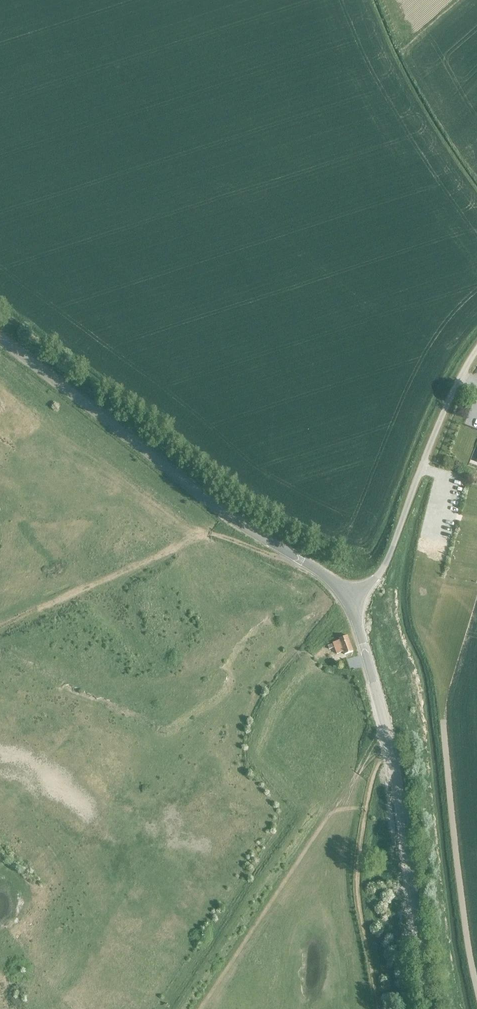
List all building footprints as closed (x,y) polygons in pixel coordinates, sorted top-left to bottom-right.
[(339,639),(333,642),(333,643),(334,646),(337,653),(343,650),(344,653),(352,651),(347,635),(339,638),(339,639)]
